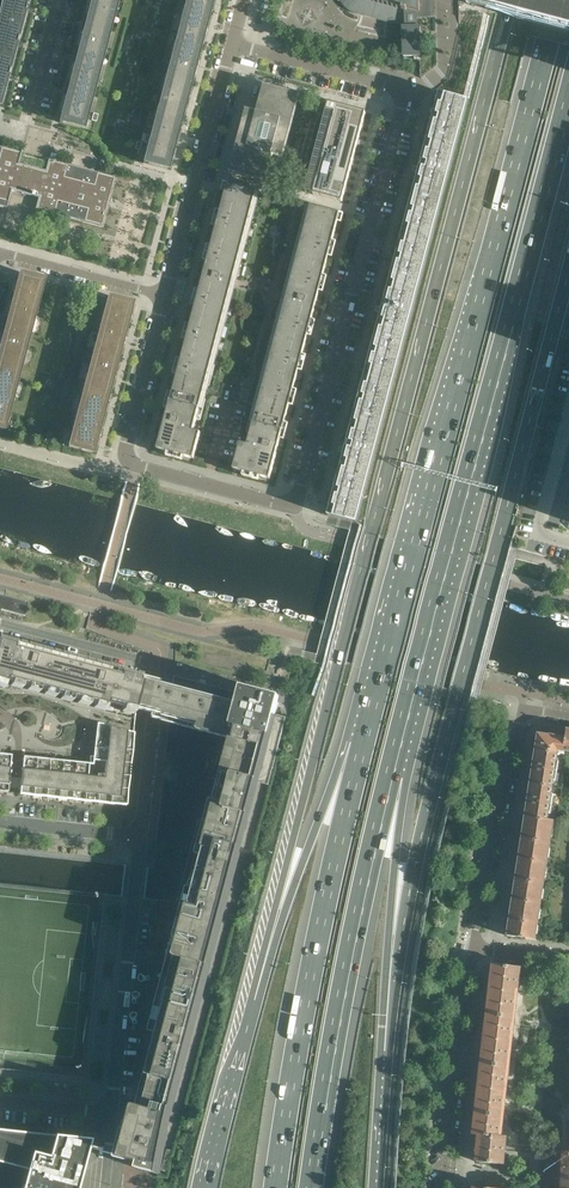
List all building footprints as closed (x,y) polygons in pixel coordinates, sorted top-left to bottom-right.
[(27,0),(3,0),(3,2),(25,8),(27,0)] [(117,0),(92,0),(85,24),(109,31),(117,0)] [(211,0),(186,0),(182,15),(183,15),(206,21),(211,0)] [(420,0),(341,0),(343,3),(344,4),(345,6),(347,7),(348,9),(350,10),(351,11),(353,12),(355,13),(358,14),(404,26),(403,26),(404,56),(421,56),(420,26),(418,26),(417,11),(420,12),(420,0)] [(538,0),(468,0),(468,4),(473,4),(477,5),(535,20),(538,8),(536,7),(538,0)] [(536,7),(538,8),(535,20),(568,29),(568,0),(538,0),(536,7)] [(25,8),(3,2),(0,13),(0,36),(17,41),(25,8)] [(197,54),(206,21),(183,15),(182,15),(174,48),(175,48),(197,54)] [(100,63),(109,31),(85,24),(77,56),(77,57),(100,63)] [(17,41),(0,36),(0,71),(8,73),(17,41)] [(189,86),(197,54),(175,48),(174,48),(165,80),(166,80),(189,86)] [(92,95),(100,63),(77,57),(68,89),(92,95)] [(8,73),(0,71),(0,103),(8,73)] [(180,119),(189,86),(166,80),(165,80),(157,113),(158,113),(180,119)] [(283,157),(300,96),(300,95),(264,86),(257,113),(247,110),(230,172),(266,181),(273,154),(283,157)] [(83,129),(87,112),(92,95),(68,89),(59,122),(83,129)] [(456,149),(469,101),(440,93),(427,141),(456,149)] [(335,113),(314,195),(318,196),(342,202),(366,112),(330,103),(328,111),(335,113)] [(172,151),(180,119),(158,113),(157,113),(148,145),(149,145),(172,151)] [(444,195),(456,149),(427,141),(420,168),(414,166),(413,171),(419,173),(415,188),(444,195)] [(167,169),(172,151),(149,145),(148,145),(143,163),(167,169)] [(115,178),(116,178),(116,177),(97,173),(68,165),(48,159),(45,171),(20,164),(20,167),(17,166),(18,163),(19,164),(22,152),(2,147),(2,148),(0,147),(0,205),(6,207),(8,201),(9,201),(12,190),(39,197),(36,209),(55,214),(55,213),(84,221),(103,226),(103,225),(106,214),(112,190),(115,178)] [(257,191),(231,184),(229,191),(226,191),(224,200),(224,199),(223,203),(222,209),(224,209),(219,229),(216,229),(215,234),(214,234),(213,238),(214,238),(212,243),(215,244),(210,264),(207,263),(206,269),(205,269),(205,271),(207,272),(205,280),(202,279),(202,282),(201,288),(203,288),(198,308),(195,308),(192,322),(194,323),(189,343),(186,342),(185,348),(184,348),(183,351),(184,352),(176,383),(175,383),(174,386),(175,386),(171,401),(199,408),(257,191)] [(432,242),(444,195),(415,188),(403,234),(432,242)] [(258,406),(254,423),(282,430),(286,416),(287,412),(290,400),(295,381),(296,381),(297,378),(296,377),(297,372),(295,371),(300,351),(303,352),(304,346),(305,346),(306,343),(305,343),(307,337),(304,336),(310,316),(312,317),(313,312),(314,312),(317,298),(318,293),(316,292),(321,272),(324,273),(325,267),(326,267),(327,264),(326,264),(328,258),(325,257),(331,237),(333,238),(334,232),(335,233),(336,229),(335,229),(338,220),(335,219),(337,212),(311,205),(258,406)] [(419,289),(432,242),(403,234),(390,281),(419,289)] [(38,299),(43,280),(34,277),(33,277),(29,276),(25,275),(21,274),(20,273),(15,293),(38,299)] [(407,335),(419,289),(390,281),(383,308),(377,306),(376,312),(382,313),(378,328),(407,335)] [(29,331),(38,299),(15,293),(12,301),(6,325),(29,331)] [(75,307),(78,295),(69,293),(66,305),(75,307)] [(131,305),(132,303),(130,303),(126,302),(122,301),(118,300),(118,299),(108,297),(108,298),(103,316),(127,322),(129,311),(131,305)] [(118,355),(125,328),(127,322),(103,316),(95,349),(118,355)] [(29,331),(6,325),(0,348),(0,358),(21,364),(29,331)] [(395,382),(407,335),(378,328),(365,374),(395,382)] [(109,387),(117,360),(118,355),(95,349),(86,381),(109,387)] [(21,364),(0,358),(0,393),(12,396),(21,364)] [(101,420),(108,393),(109,387),(86,381),(77,413),(101,420)] [(12,396),(0,393),(0,428),(4,429),(12,396)] [(193,430),(199,408),(171,401),(167,414),(158,449),(169,452),(183,455),(183,456),(194,458),(201,432),(193,430)] [(93,450),(99,425),(101,420),(77,413),(69,446),(92,453),(93,450)] [(280,438),(282,430),(254,423),(248,445),(241,443),(234,469),(270,479),(280,439),(280,438)] [(6,683),(6,681),(106,706),(107,704),(136,710),(140,678),(0,641),(0,682),(6,683)] [(178,1088),(277,716),(275,716),(279,703),(280,697),(242,687),(240,694),(237,704),(158,683),(140,678),(136,710),(149,713),(149,716),(149,717),(149,718),(150,718),(154,719),(228,739),(206,820),(206,821),(207,822),(208,823),(210,823),(200,863),(198,868),(197,873),(180,938),(174,937),(173,937),(172,937),(172,938),(159,987),(154,1004),(148,1028),(148,1029),(148,1030),(149,1030),(156,1032),(150,1056),(149,1055),(149,1058),(140,1090),(136,1106),(136,1107),(137,1107),(137,1108),(141,1108),(138,1120),(135,1128),(134,1134),(129,1133),(128,1133),(127,1134),(126,1140),(125,1143),(123,1157),(141,1162),(139,1168),(158,1173),(158,1174),(160,1174),(162,1164),(164,1156),(165,1147),(167,1139),(169,1130),(173,1112),(178,1088)] [(108,748),(111,727),(97,723),(94,747),(108,748)] [(134,733),(112,727),(111,727),(108,748),(132,751),(134,733)] [(566,739),(539,735),(536,751),(558,754),(558,750),(564,751),(566,739)] [(107,761),(108,748),(94,747),(93,760),(106,761),(107,761)] [(130,764),(132,751),(108,748),(107,761),(130,764)] [(552,787),(558,754),(536,751),(531,784),(552,787)] [(0,754),(0,767),(10,768),(12,755),(0,754)] [(36,771),(37,758),(24,756),(22,770),(36,771)] [(49,773),(50,759),(37,758),(36,771),(49,773)] [(61,774),(63,760),(50,759),(49,773),(61,774)] [(74,776),(76,762),(63,760),(61,774),(74,776)] [(129,777),(130,764),(107,761),(106,761),(105,774),(113,775),(129,777)] [(87,776),(89,763),(76,762),(74,776),(87,777),(87,776)] [(8,787),(10,775),(10,768),(0,767),(0,791),(8,792),(8,787)] [(33,795),(36,771),(22,770),(19,794),(33,795)] [(46,797),(49,773),(36,771),(33,795),(46,797)] [(59,798),(61,774),(49,773),(46,797),(59,798)] [(72,799),(74,776),(61,774),(59,798),(72,799)] [(110,803),(112,788),(113,775),(105,774),(104,778),(100,778),(97,802),(110,803)] [(127,789),(129,777),(113,775),(112,788),(127,789)] [(85,801),(87,777),(74,776),(72,799),(85,801)] [(97,802),(100,778),(87,776),(87,777),(85,801),(97,802)] [(547,821),(547,820),(552,787),(531,784),(526,818),(547,821)] [(126,805),(127,789),(112,788),(110,803),(126,805)] [(547,863),(554,821),(547,820),(547,821),(526,818),(520,859),(547,863)] [(541,904),(547,863),(520,859),(513,900),(541,904)] [(536,940),(541,904),(513,900),(508,936),(524,938),(523,940),(530,941),(530,939),(536,940)] [(515,1017),(520,968),(517,967),(493,965),(488,1014),(515,1017)] [(509,1067),(515,1017),(488,1014),(482,1064),(509,1067)] [(503,1116),(509,1067),(482,1064),(476,1113),(503,1116)] [(506,1139),(505,1137),(501,1136),(503,1116),(476,1113),(474,1134),(479,1135),(477,1161),(504,1164),(506,1139)] [(90,1140),(85,1139),(36,1134),(7,1131),(0,1130),(0,1187),(77,1187),(90,1140)]
